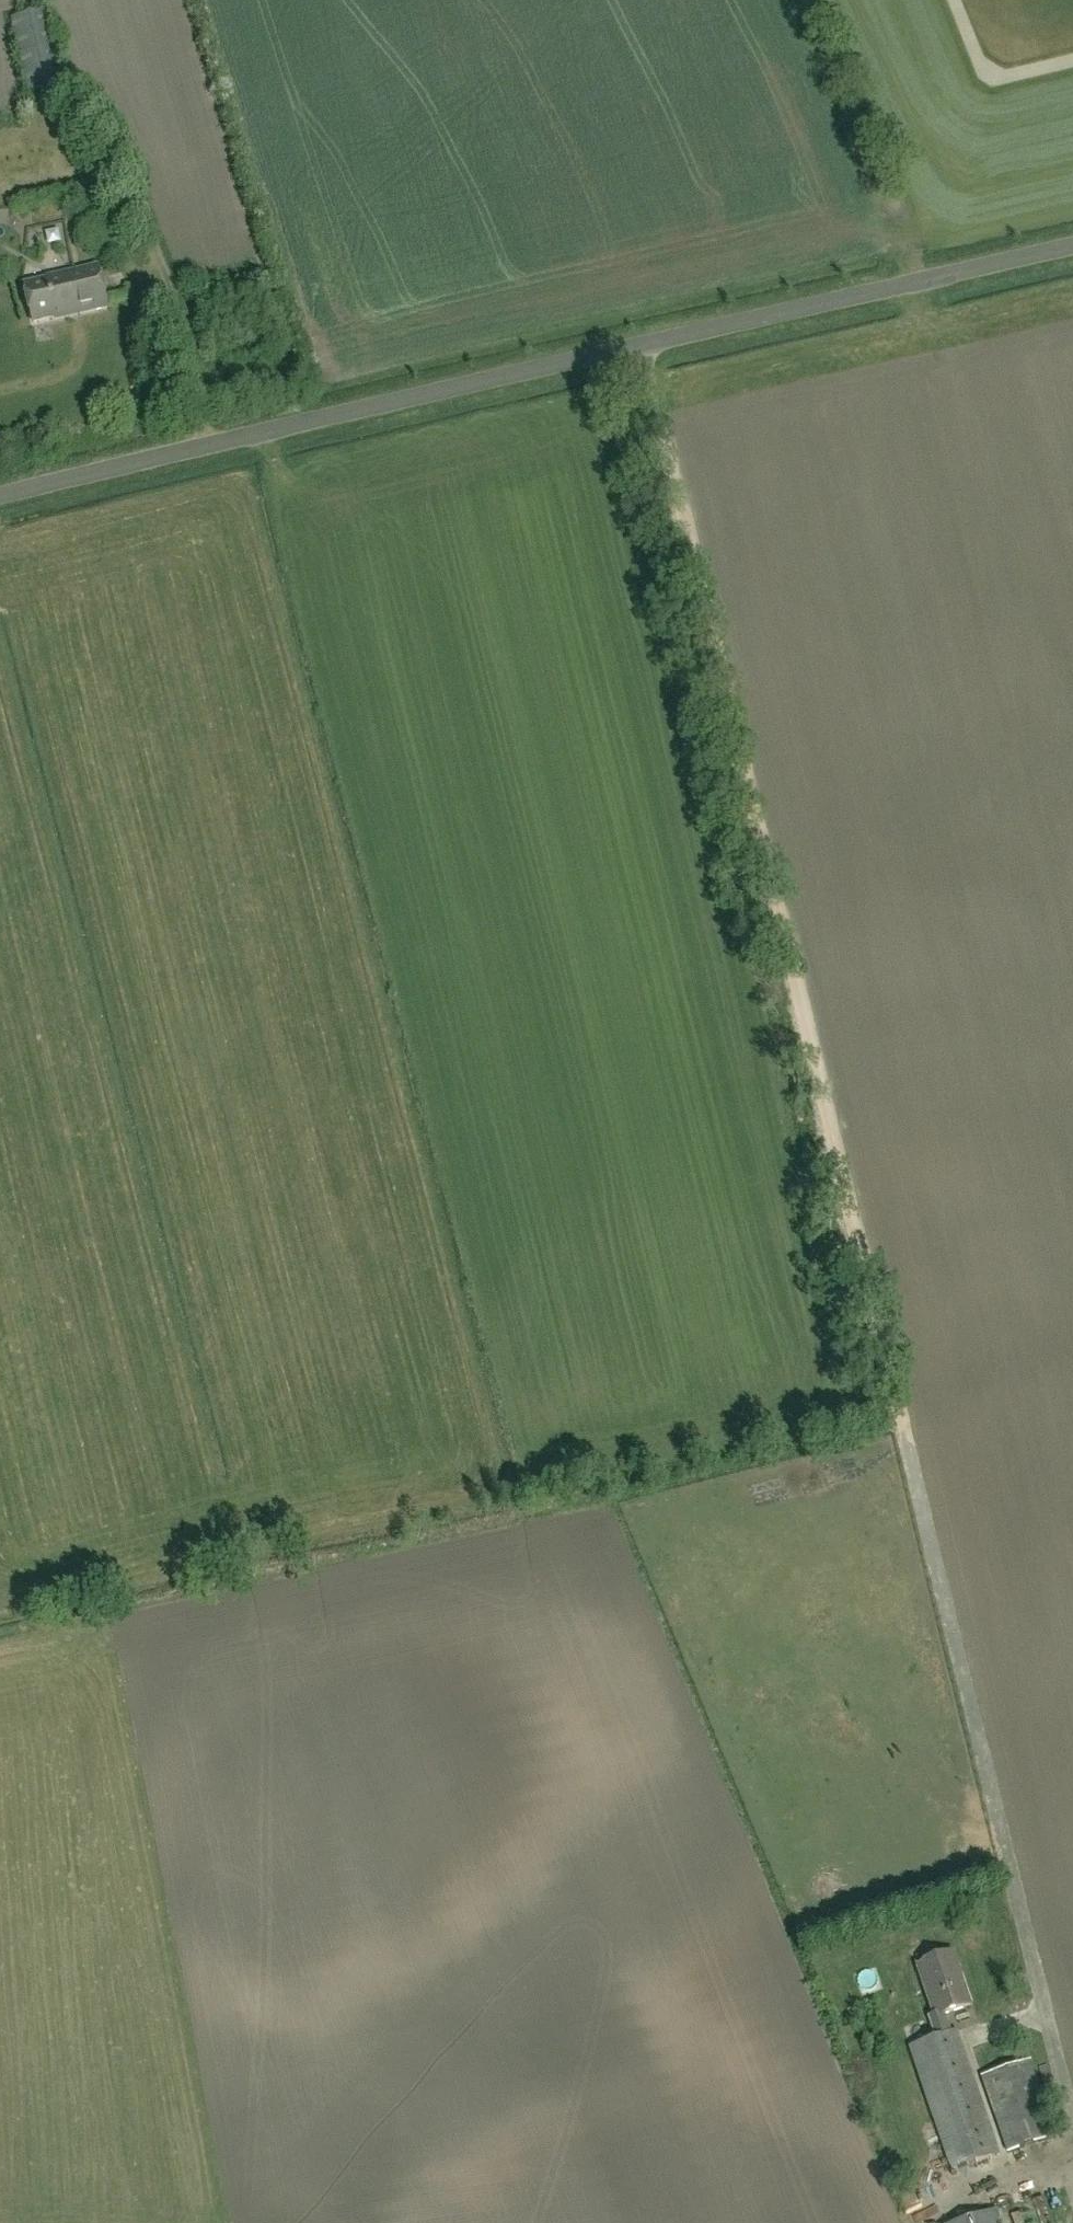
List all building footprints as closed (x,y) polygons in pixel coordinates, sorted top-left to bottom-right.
[(45,11),(11,19),(27,91),(62,83),(45,11)] [(47,281),(23,286),(31,323),(77,312),(78,314),(107,308),(98,267),(46,278),(47,281)] [(934,2037),(909,2046),(953,2171),(998,2155),(955,2033),(950,2035),(943,2015),(970,2006),(952,1954),(916,1966),(934,2016),(927,2019),(934,2037)] [(1029,2061),(979,2078),(1006,2154),(1056,2138),(1029,2061)] [(996,2211),(961,2222),(1001,2222),(996,2211)]
